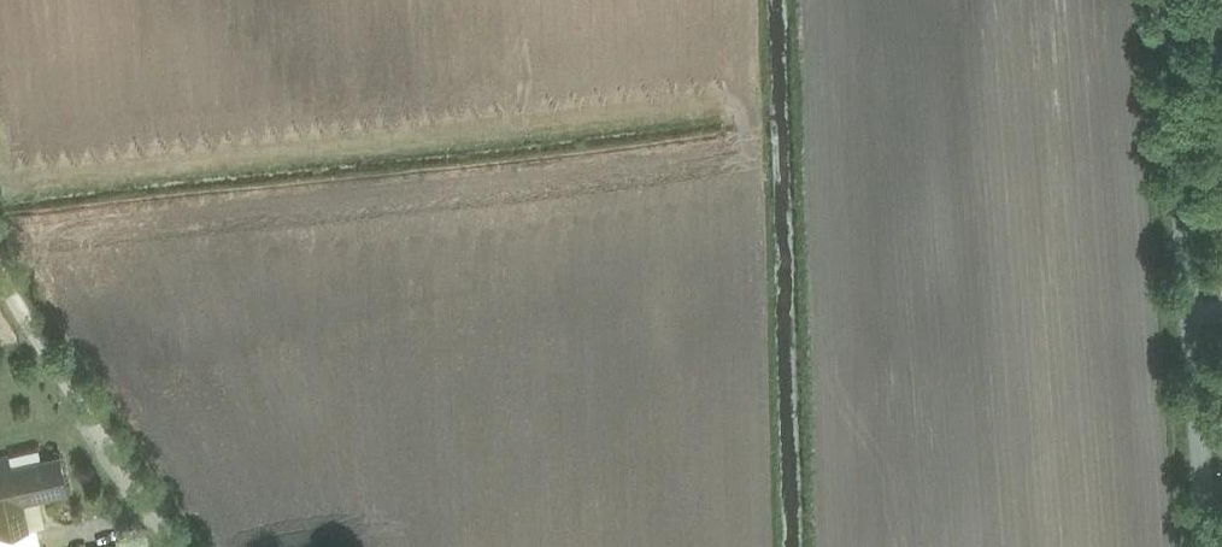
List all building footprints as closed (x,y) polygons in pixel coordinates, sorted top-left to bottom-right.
[(0,470),(0,491),(1,495),(8,531),(39,524),(34,502),(80,493),(72,455),(0,470)] [(0,495),(0,532),(8,531),(1,495),(0,495)] [(44,523),(8,531),(0,532),(0,546),(49,546),(44,523)]
